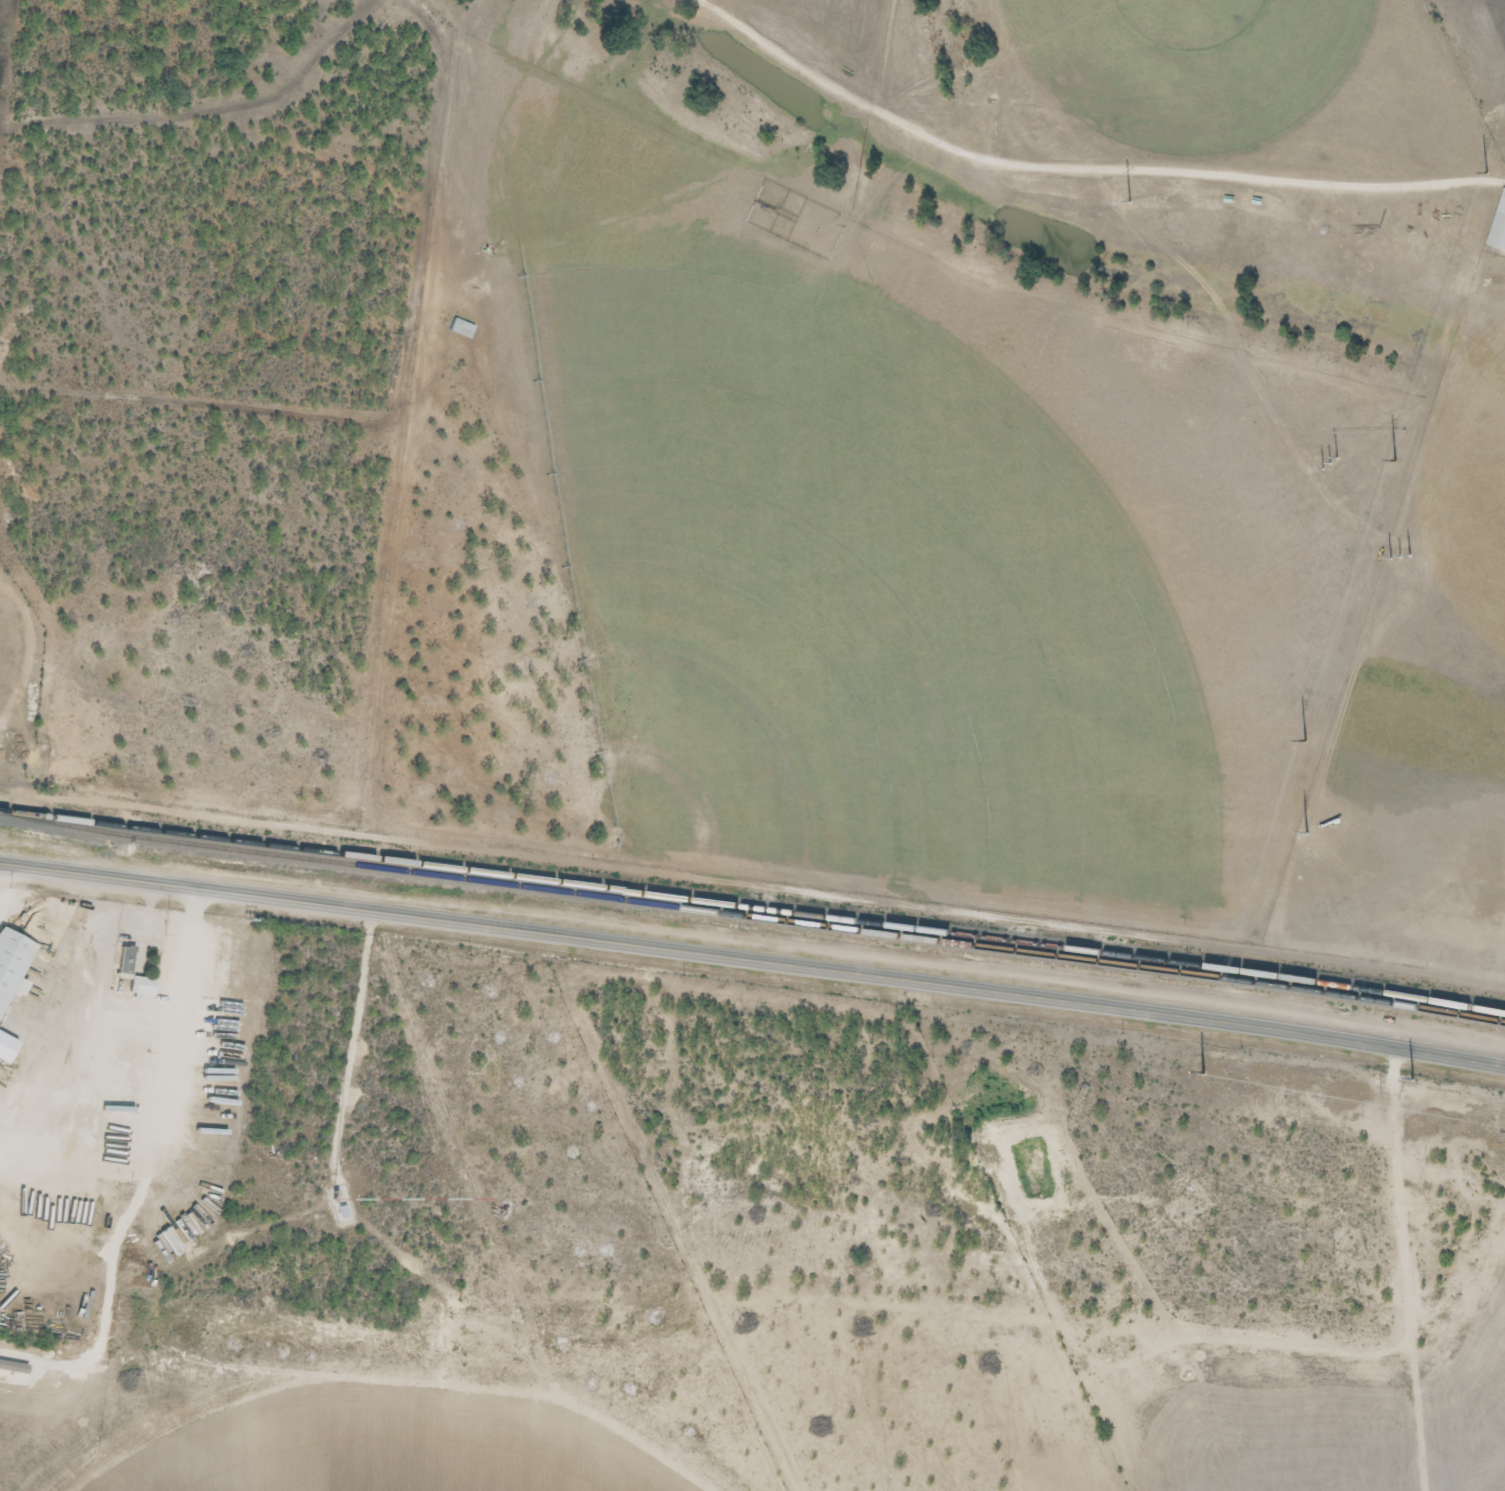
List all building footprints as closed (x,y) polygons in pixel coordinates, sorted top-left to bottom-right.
[(1504,252),(1504,189),(1502,188),(1484,246),(1504,252)] [(466,341),(472,327),(451,318),(445,332),(466,341)] [(34,951),(34,946),(27,943),(15,943),(15,937),(16,933),(4,927),(0,936),(0,944),(2,945),(3,951),(10,954),(11,974),(0,976),(0,1025),(34,951)] [(137,949),(125,947),(121,974),(133,976),(137,949)] [(11,1065),(21,1041),(0,1032),(0,1061),(11,1065)]
